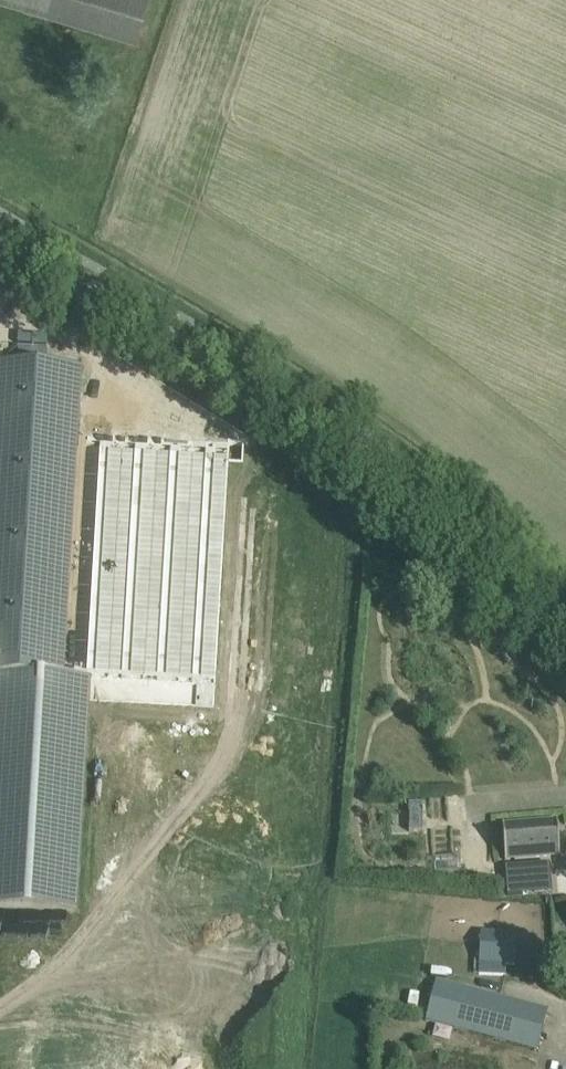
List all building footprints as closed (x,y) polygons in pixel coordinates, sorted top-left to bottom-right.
[(134,40),(146,0),(1,0),(134,40)] [(0,361),(0,906),(77,911),(91,677),(63,676),(81,366),(0,361)] [(560,856),(558,821),(503,825),(505,860),(560,856)] [(534,865),(508,867),(509,884),(535,882),(534,865)] [(516,933),(481,931),(479,974),(505,976),(506,965),(514,965),(516,933)] [(547,1009),(436,980),(425,1021),(536,1051),(547,1009)]
